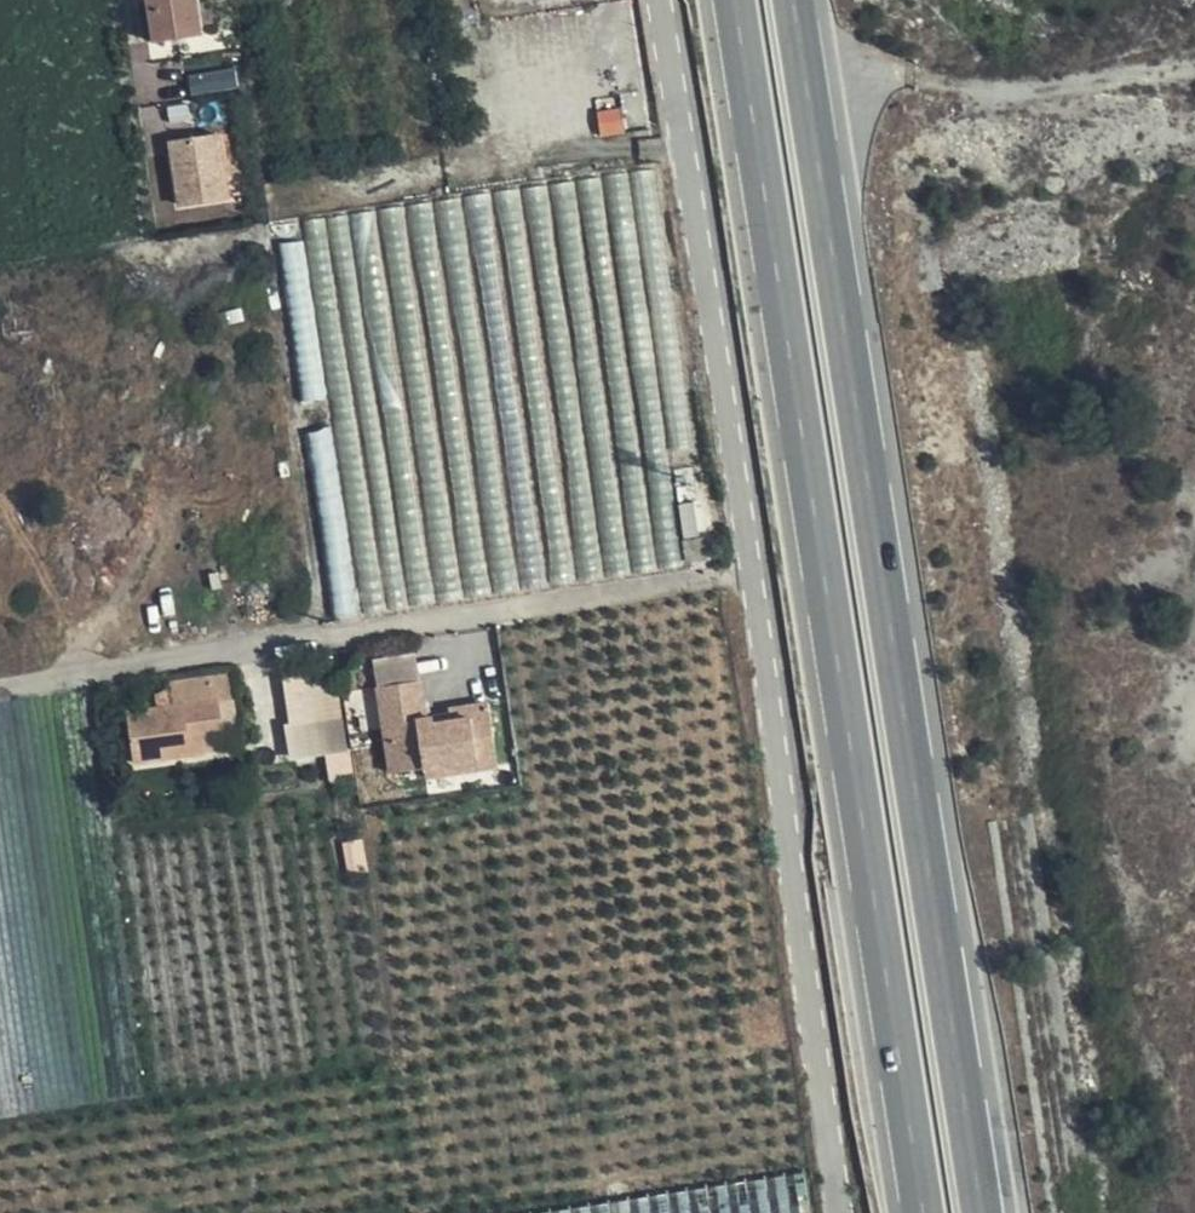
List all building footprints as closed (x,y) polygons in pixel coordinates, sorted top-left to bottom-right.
[(150,6),(156,42),(204,34),(199,0),(149,0),(150,6)] [(196,89),(242,83),(240,69),(194,75),(196,89)] [(190,103),(169,106),(172,122),(192,119),(190,103)] [(221,135),(171,143),(181,205),(230,197),(221,135)] [(311,426),(332,607),(687,567),(683,531),(703,529),(678,509),(702,507),(685,494),(673,496),(670,475),(642,512),(618,515),(611,523),(613,538),(595,525),(603,515),(587,517),(589,532),(591,534),(586,540),(587,550),(577,563),(588,572),(496,582),(483,572),(482,562),(460,564),(456,521),(351,533),(338,423),(311,426)] [(332,773),(355,771),(346,691),(328,693),(326,670),(286,675),(294,758),(330,754),(332,773)] [(435,724),(434,717),(427,718),(421,680),(379,687),(392,773),(425,767),(427,777),(461,772),(460,761),(480,759),(477,739),(495,737),(490,704),(450,710),(451,715),(452,721),(435,724)] [(163,715),(162,707),(128,711),(135,763),(169,758),(168,744),(203,740),(225,737),(221,699),(174,706),(175,713),(163,715)] [(174,706),(162,707),(163,715),(175,713),(174,706)] [(451,715),(434,717),(435,724),(452,721),(451,715)] [(500,766),(495,737),(477,739),(480,759),(460,761),(461,772),(500,766)] [(204,754),(203,740),(168,744),(169,758),(204,754)] [(806,1173),(544,1212),(812,1212),(806,1173)]
